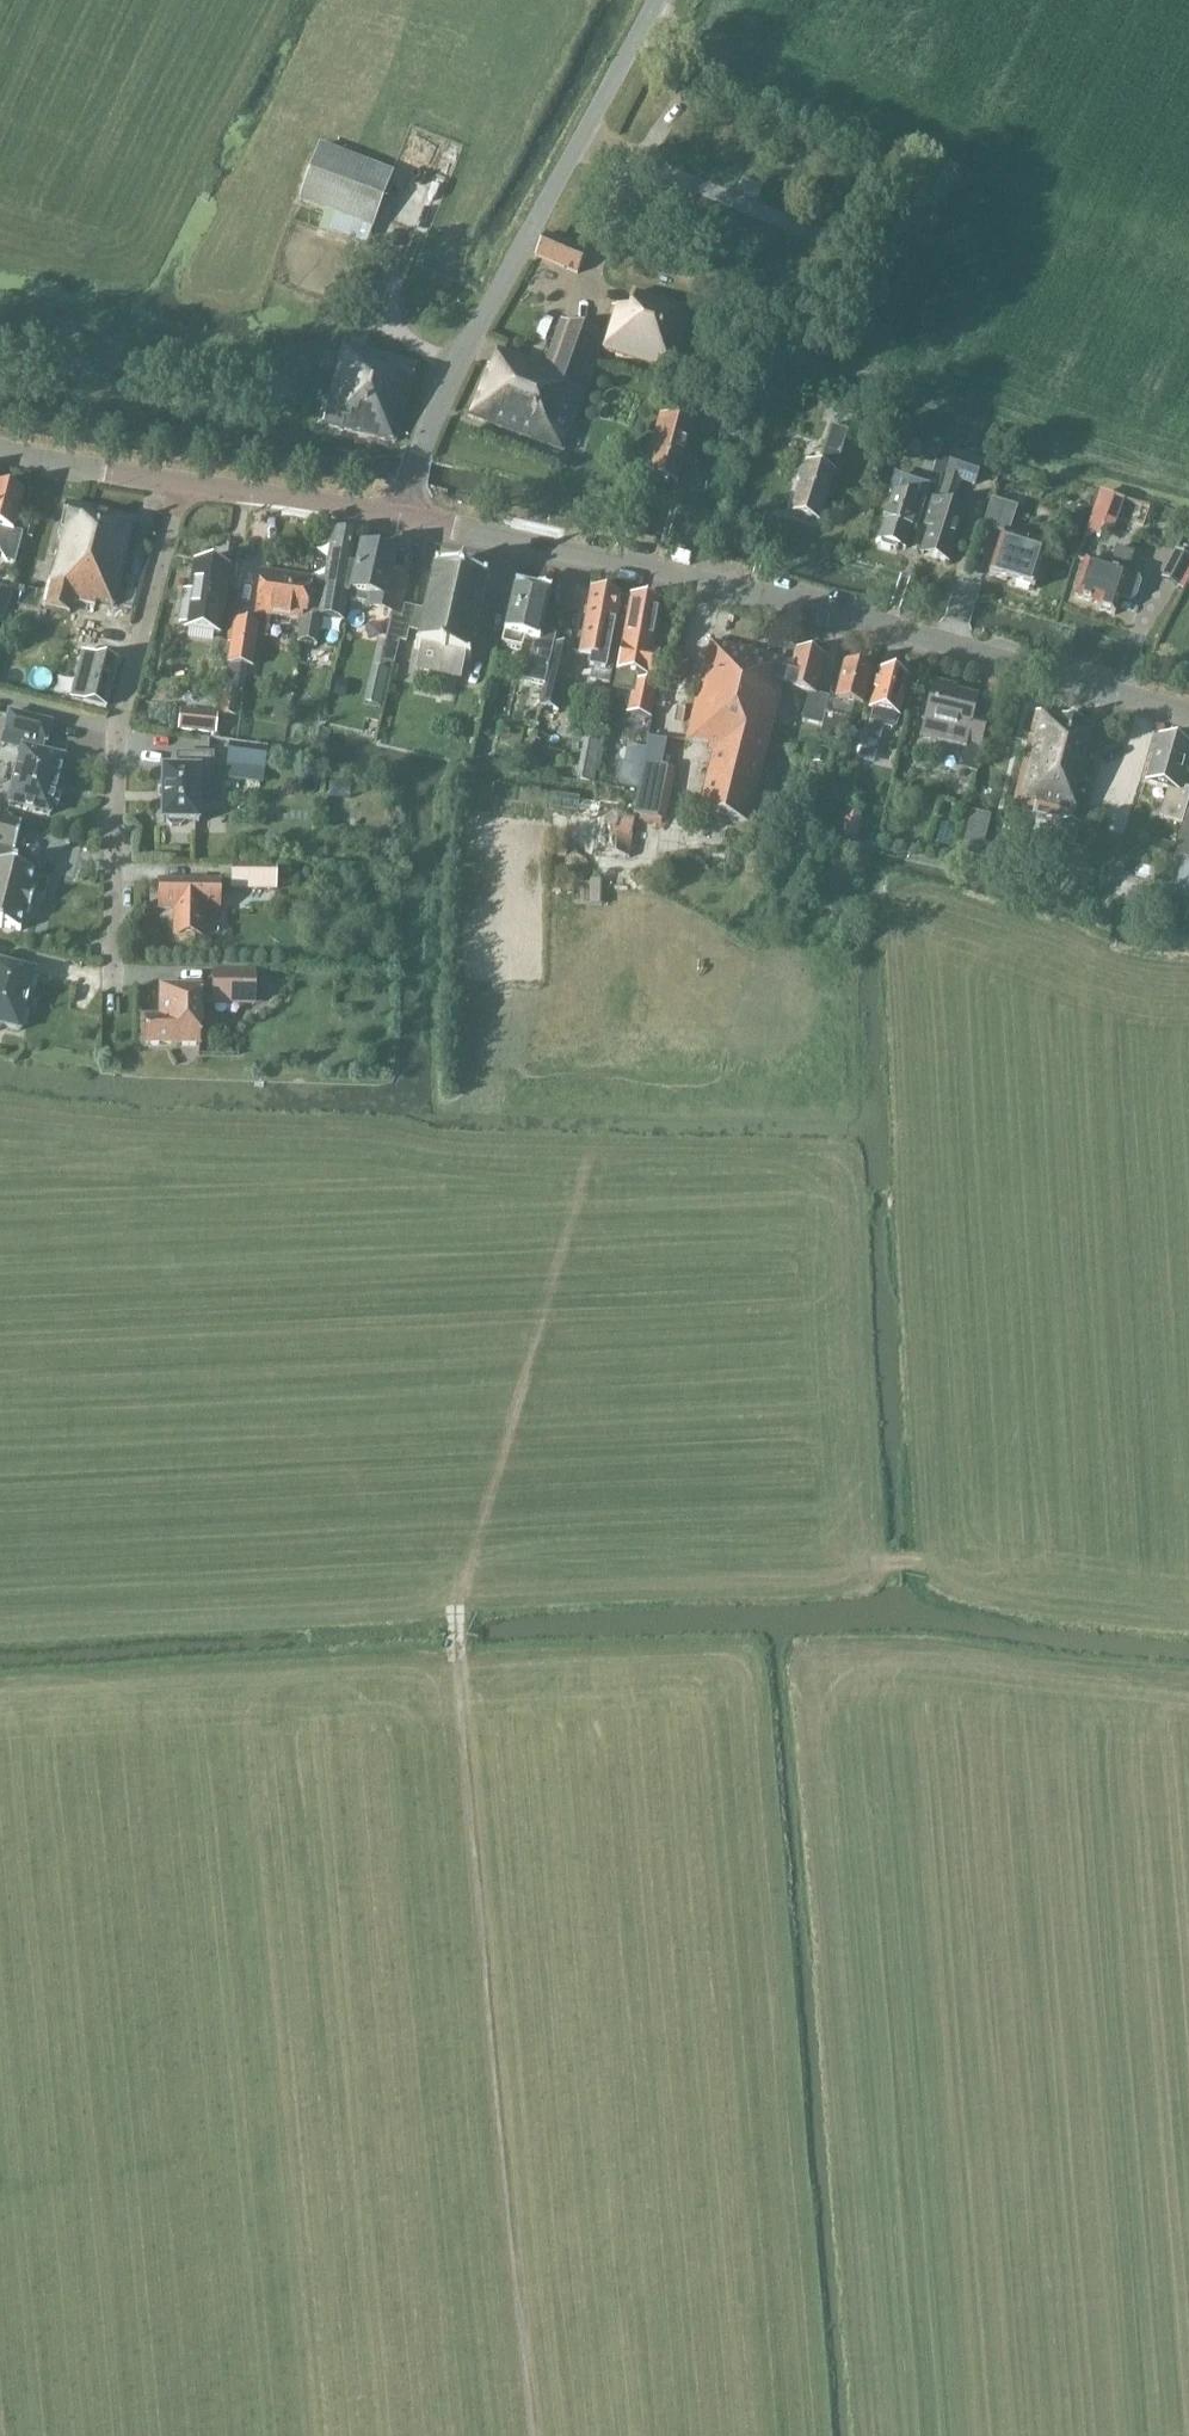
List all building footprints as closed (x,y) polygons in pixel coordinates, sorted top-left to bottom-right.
[(371,229),(392,173),(319,146),(298,202),(325,212),(318,229),(327,232),(365,246),(371,229)] [(575,275),(587,253),(545,235),(535,256),(575,275)] [(604,339),(600,351),(670,374),(690,311),(634,292),(629,308),(627,312),(611,308),(601,338),(604,339)] [(604,339),(601,338),(569,325),(560,321),(543,367),(498,349),(489,368),(487,368),(466,418),(561,454),(600,351),(604,339)] [(409,393),(416,364),(343,345),(328,401),(322,425),(395,444),(409,393)] [(434,363),(445,369),(454,350),(443,345),(434,363)] [(676,485),(692,423),(658,415),(643,476),(676,485)] [(835,474),(834,474),(846,433),(832,429),(819,469),(806,465),(789,514),(819,524),(835,474)] [(981,464),(979,463),(983,451),(957,443),(953,456),(938,503),(936,503),(932,502),(924,527),(928,529),(920,556),(948,563),(965,512),(953,508),(961,481),(975,485),(981,464)] [(938,454),(932,472),(943,475),(949,457),(938,454)] [(917,524),(924,503),(930,486),(893,475),(888,493),(891,494),(877,541),(905,550),(914,524),(917,524)] [(2,561),(15,564),(23,534),(14,532),(24,495),(0,489),(0,557),(2,561)] [(1101,537),(1115,497),(1102,492),(1089,533),(1101,537)] [(1032,590),(1046,548),(1007,536),(1016,509),(990,501),(981,529),(1001,535),(988,576),(1032,590)] [(111,606),(135,521),(66,504),(59,530),(42,602),(42,604),(69,611),(71,602),(94,607),(95,603),(111,606)] [(347,601),(342,600),(352,536),(332,533),(321,595),(310,594),(309,594),(306,613),(303,613),(301,622),(299,621),(296,644),(317,647),(320,622),(320,621),(342,624),(347,601)] [(1127,573),(1133,554),(1115,548),(1109,568),(1085,561),(1074,598),(1098,605),(1096,609),(1115,615),(1120,599),(1130,602),(1137,599),(1141,584),(1137,579),(1127,575),(1127,573)] [(1188,560),(1188,557),(1175,550),(1162,577),(1177,585),(1188,560)] [(401,604),(406,583),(389,580),(394,559),(360,552),(351,595),(363,598),(362,609),(390,615),(386,639),(406,642),(413,608),(401,604)] [(219,634),(229,569),(194,564),(189,594),(183,593),(179,623),(185,624),(184,629),(219,634)] [(413,608),(408,630),(419,633),(415,649),(416,649),(415,672),(459,681),(464,659),(468,660),(486,583),(432,569),(423,610),(413,608)] [(309,594),(310,594),(312,578),(260,571),(257,584),(254,601),(254,615),(299,621),(301,622),(303,613),(306,613),(309,594)] [(542,632),(550,595),(513,587),(503,634),(502,647),(521,651),(524,638),(532,639),(528,664),(525,682),(545,686),(553,647),(555,635),(542,632)] [(608,660),(620,596),(590,590),(578,654),(594,657),(589,681),(608,685),(613,661),(608,660)] [(630,597),(617,668),(657,675),(661,651),(653,649),(661,603),(630,597)] [(258,624),(250,623),(234,621),(228,663),(251,667),(258,624)] [(710,643),(685,741),(691,743),(711,750),(697,811),(749,824),(778,707),(784,709),(789,690),(783,689),(790,662),(710,643)] [(558,712),(571,653),(553,647),(545,686),(541,708),(558,712)] [(783,689),(789,690),(807,695),(801,721),(820,726),(826,697),(817,695),(826,660),(824,659),(820,654),(811,653),(807,655),(793,651),(790,662),(783,689)] [(83,652),(76,680),(87,683),(82,702),(106,707),(117,661),(83,652)] [(873,672),(860,669),(858,665),(851,663),(846,665),(843,664),(833,699),(827,698),(823,713),(817,737),(840,743),(846,718),(849,719),(852,706),(862,709),(873,672)] [(373,667),(365,706),(380,709),(388,671),(373,667)] [(868,710),(859,750),(875,754),(880,736),(882,728),(891,729),(896,727),(898,717),(899,718),(908,679),(904,678),(904,674),(891,671),(889,674),(878,671),(868,710)] [(651,719),(658,686),(633,681),(626,714),(651,719)] [(348,686),(336,684),(333,698),(345,700),(348,686)] [(978,748),(978,747),(985,717),(971,714),(974,701),(952,696),(953,690),(935,686),(926,724),(922,739),(966,750),(961,768),(975,771),(980,748),(978,748)] [(220,714),(236,717),(239,696),(223,693),(220,714)] [(1079,825),(1102,729),(1086,723),(1041,712),(1036,713),(1013,802),(1018,804),(1034,806),(1033,814),(1060,820),(1079,825)] [(7,805),(49,816),(64,758),(40,752),(43,742),(46,743),(51,724),(8,713),(3,733),(27,739),(24,749),(22,748),(7,805)] [(214,738),(216,717),(180,713),(178,735),(214,738)] [(1188,753),(1188,746),(1157,738),(1145,782),(1168,789),(1159,818),(1181,824),(1188,798),(1188,790),(1180,787),(1188,753)] [(664,821),(674,770),(661,767),(665,742),(648,739),(646,749),(638,789),(633,814),(664,821)] [(525,741),(521,757),(527,758),(531,743),(525,741)] [(228,742),(226,759),(264,765),(267,747),(228,742)] [(626,745),(618,785),(638,789),(646,749),(626,745)] [(826,767),(830,752),(816,749),(812,764),(826,767)] [(170,826),(181,826),(184,823),(198,823),(198,804),(211,804),(212,755),(177,754),(177,770),(162,770),(161,823),(167,823),(170,826)] [(256,777),(256,765),(220,764),(220,776),(256,777)] [(580,764),(577,779),(593,782),(596,767),(580,764)] [(1163,895),(1188,902),(1188,808),(1187,808),(1163,895)] [(964,839),(960,853),(986,860),(990,845),(983,843),(990,817),(971,812),(964,839)] [(840,836),(854,839),(859,818),(845,814),(840,836)] [(630,858),(634,820),(599,816),(595,852),(605,854),(630,858)] [(24,913),(28,914),(34,891),(30,890),(35,872),(8,865),(11,851),(14,851),(21,824),(0,819),(0,926),(20,931),(24,913)] [(1163,868),(1169,846),(1142,838),(1135,861),(1163,868)] [(275,890),(275,866),(232,865),(232,889),(275,890)] [(588,881),(589,904),(603,904),(602,881),(588,881)] [(217,909),(217,883),(160,882),(160,908),(175,909),(175,935),(201,935),(201,909),(217,909)] [(20,1031),(35,971),(0,962),(0,1027),(1,1027),(20,1031)] [(252,996),(253,972),(215,971),(214,995),(252,996)] [(199,1045),(200,987),(160,986),(159,1017),(146,1017),(145,1044),(199,1045)]
